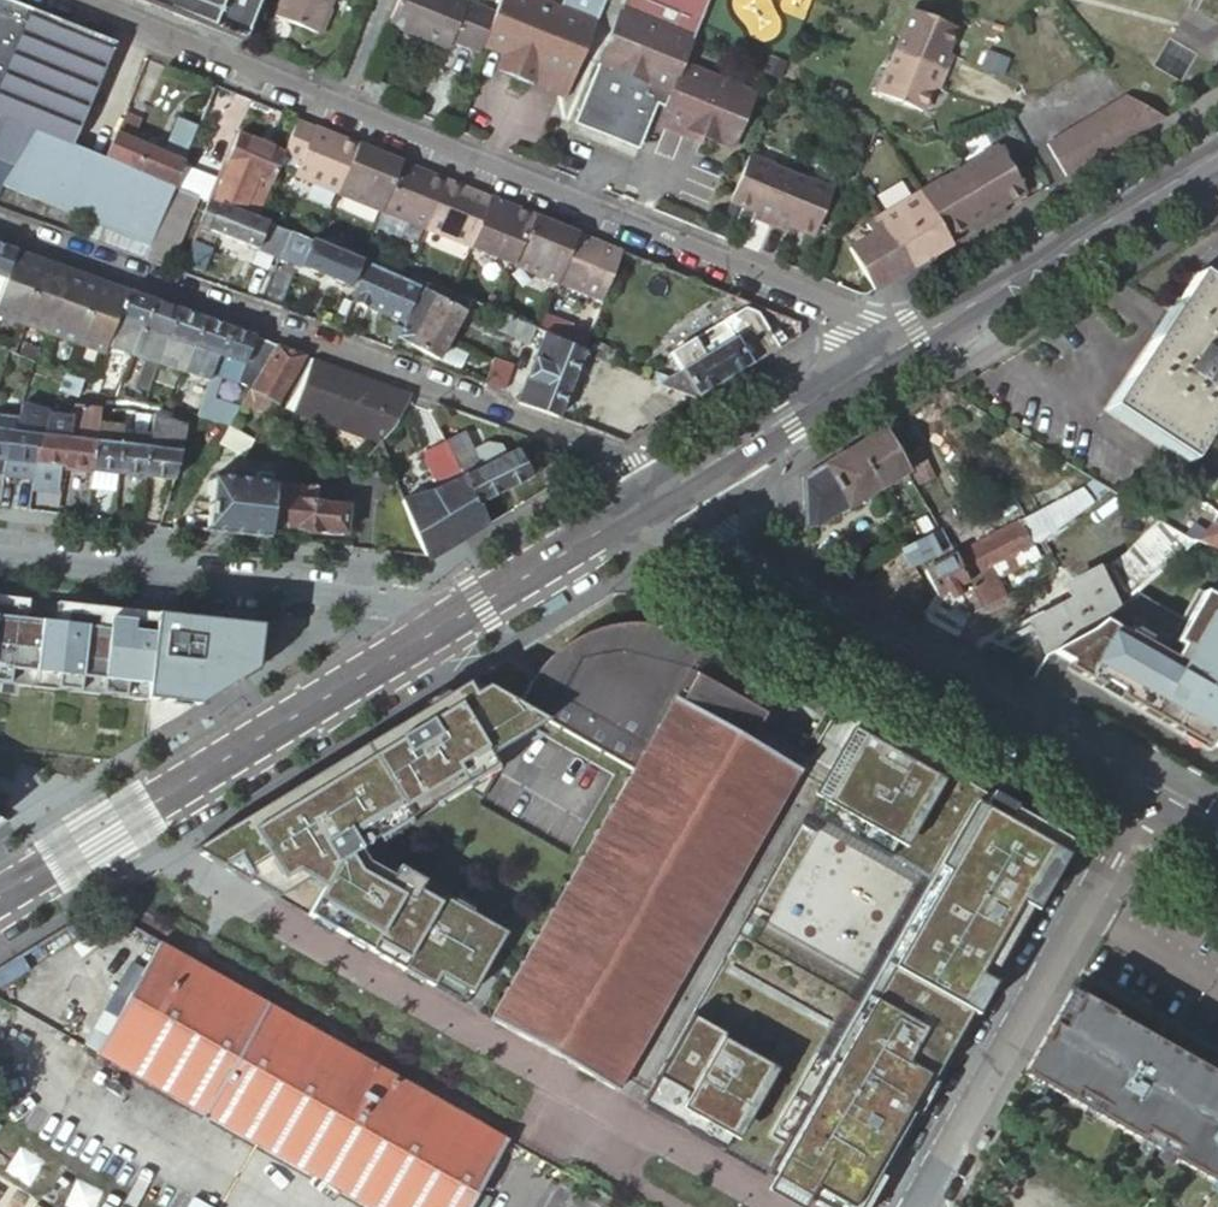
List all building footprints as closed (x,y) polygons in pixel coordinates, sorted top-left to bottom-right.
[(237,42),(253,0),(138,0),(237,42)] [(262,13),(306,30),(316,7),(313,6),(316,0),(267,0),(262,13)] [(376,25),(437,50),(440,42),(467,54),(471,46),(484,15),(448,0),(386,0),(376,25)] [(484,15),(471,46),(494,55),(486,74),(519,87),(522,81),(537,88),(535,94),(553,101),(582,30),(508,0),(490,0),(484,15)] [(582,30),(594,0),(556,0),(553,7),(536,0),(508,0),(582,30)] [(611,10),(685,40),(701,0),(615,0),(611,10)] [(17,153),(29,131),(72,149),(111,47),(0,2),(0,145),(17,153)] [(947,27),(903,9),(886,51),(938,72),(945,56),(937,53),(947,27)] [(653,96),(661,100),(674,67),(685,40),(611,10),(588,65),(640,86),(638,91),(653,96)] [(932,85),(938,72),(886,51),(869,92),(912,110),(924,82),(932,85)] [(1001,61),(980,51),(973,67),(995,77),(1001,61)] [(645,114),(653,96),(638,91),(640,86),(588,65),(579,87),(645,114)] [(661,100),(650,126),(692,143),(694,139),(724,150),(746,95),(674,67),(661,100)] [(348,91),(367,99),(371,90),(352,82),(348,91)] [(645,114),(579,87),(555,146),(618,173),(637,127),(648,132),(650,126),(661,100),(653,96),(645,114)] [(1163,116),(1124,94),(1105,105),(1125,138),(1163,116)] [(1105,105),(1088,115),(1108,149),(1125,138),(1105,105)] [(120,115),(113,135),(129,141),(137,121),(120,115)] [(1088,115),(1072,125),(1092,158),(1108,149),(1088,115)] [(103,161),(170,188),(194,127),(174,119),(160,154),(129,141),(113,135),(103,161)] [(287,179),(332,198),(352,148),(291,123),(279,153),(276,161),(292,167),(287,179)] [(1072,125),(1055,135),(1075,169),(1092,158),(1072,125)] [(17,153),(0,184),(0,188),(97,225),(90,245),(140,263),(170,188),(103,161),(72,149),(29,131),(17,153)] [(234,135),(208,201),(253,220),(276,161),(279,153),(234,135)] [(1075,169),(1055,135),(1038,145),(1057,179),(1075,169)] [(352,148),(332,198),(376,216),(397,166),(352,148)] [(982,224),(997,215),(993,209),(1006,201),(1017,194),(990,149),(950,173),(982,224)] [(739,157),(721,202),(746,212),(743,219),(759,226),(782,175),(739,157)] [(441,183),(397,166),(376,216),(421,234),(441,183)] [(923,214),(939,241),(948,236),(962,227),(966,234),(982,224),(950,173),(913,195),(923,214)] [(782,175),(759,226),(777,234),(779,226),(803,237),(821,191),(782,175)] [(441,183),(421,234),(464,251),(484,200),(441,183)] [(140,263),(164,272),(194,198),(170,188),(140,263)] [(943,248),(939,241),(923,214),(913,195),(873,219),(903,272),(920,262),(943,248)] [(205,200),(179,265),(198,273),(213,235),(274,260),(286,233),(253,220),(208,201),(205,200)] [(484,200),(464,251),(507,269),(528,218),(484,200)] [(528,218),(507,269),(553,288),(575,234),(529,215),(528,218)] [(903,272),(873,219),(857,228),(860,234),(836,248),(863,294),(867,294),(881,285),(903,272)] [(356,262),(286,233),(274,260),(269,272),(285,279),(289,268),(345,289),(356,262)] [(618,251),(575,234),(553,288),(597,306),(618,251)] [(0,249),(0,280),(1,281),(11,253),(0,249)] [(345,303),(397,325),(413,286),(361,264),(345,303)] [(255,304),(272,310),(285,279),(269,272),(255,304)] [(1096,407),(1178,462),(1217,404),(1217,295),(1189,276),(1096,407)] [(409,313),(449,337),(463,314),(424,289),(409,313)] [(149,303),(123,293),(113,320),(139,330),(149,303)] [(175,312),(149,303),(139,330),(164,340),(175,312)] [(668,353),(654,383),(692,398),(772,349),(751,315),(737,309),(668,353)] [(200,321),(175,312),(164,340),(190,349),(200,321)] [(409,313),(395,337),(435,361),(449,337),(409,313)] [(528,328),(499,315),(494,327),(502,331),(499,338),(522,347),(528,328)] [(226,330),(200,321),(190,349),(215,358),(226,330)] [(273,347),(226,330),(215,358),(210,371),(251,386),(273,347)] [(579,353),(539,337),(528,361),(532,363),(524,384),(521,383),(512,406),(552,420),(579,353)] [(273,347),(251,386),(276,394),(299,357),(273,347)] [(375,384),(308,360),(286,415),(330,429),(332,422),(350,428),(358,416),(375,384)] [(479,386),(498,393),(508,370),(488,362),(479,386)] [(79,377),(72,398),(73,399),(85,403),(89,393),(105,399),(109,387),(79,377)] [(350,428),(379,438),(389,429),(405,394),(375,384),(358,416),(350,428)] [(193,418),(224,430),(235,412),(200,400),(193,418)] [(70,417),(64,467),(90,471),(96,424),(97,412),(72,405),(70,417)] [(30,464),(44,414),(17,407),(9,433),(9,434),(0,458),(0,487),(27,490),(30,464)] [(44,414),(30,464),(60,467),(61,467),(64,467),(70,417),(44,414)] [(149,437),(144,477),(169,479),(177,454),(180,427),(153,415),(149,437)] [(332,422),(330,429),(345,434),(350,428),(332,422)] [(96,424),(90,471),(115,474),(120,434),(121,427),(96,424)] [(345,434),(375,443),(379,438),(350,428),(345,434)] [(837,455),(799,478),(801,530),(815,528),(906,473),(881,428),(870,435),(837,455)] [(272,430),(269,440),(275,444),(279,433),(272,430)] [(9,434),(0,432),(0,458),(9,434)] [(120,434),(115,474),(144,477),(149,437),(120,434)] [(427,558),(484,524),(473,505),(470,506),(446,460),(438,445),(417,457),(433,489),(400,506),(422,557),(427,558)] [(468,448),(446,460),(470,506),(473,505),(525,478),(511,447),(477,466),(468,448)] [(216,455),(211,465),(223,472),(229,462),(216,455)] [(60,467),(30,464),(27,490),(56,493),(60,467)] [(189,531),(264,539),(266,525),(270,487),(208,479),(204,506),(194,504),(191,509),(189,531)] [(1087,479),(1022,515),(1034,535),(1106,490),(1087,479)] [(311,491),(270,487),(266,525),(282,527),(282,530),(340,537),(343,510),(310,505),(311,491)] [(1216,514),(1202,530),(1201,532),(1217,547),(1217,516),(1216,514)] [(1022,515),(952,555),(981,608),(1004,595),(987,565),(1034,535),(1022,515)] [(1201,532),(1202,530),(1192,523),(1182,536),(1192,542),(1201,532)] [(1201,532),(1192,542),(1217,554),(1217,547),(1201,532)] [(981,608),(952,555),(924,571),(938,598),(947,592),(953,602),(960,597),(963,602),(971,615),(972,613),(981,608)] [(1027,625),(1044,654),(1050,651),(1081,635),(1115,608),(1095,572),(1063,589),(1069,603),(1027,625)] [(1050,651),(1217,747),(1217,603),(1194,590),(1178,618),(1135,590),(1115,608),(1081,635),(1050,651)] [(0,597),(0,605),(12,607),(11,612),(22,614),(23,599),(0,597)] [(920,621),(954,641),(971,615),(963,602),(958,605),(932,606),(920,621)] [(150,623),(151,614),(52,603),(50,617),(62,618),(62,613),(94,616),(93,622),(105,623),(105,618),(150,623)] [(5,684),(7,670),(54,676),(52,690),(76,692),(77,678),(99,681),(97,695),(121,698),(123,684),(144,686),(142,700),(192,706),(251,670),(256,626),(151,614),(150,623),(105,618),(105,623),(93,622),(62,618),(50,617),(22,614),(11,612),(0,611),(0,684),(5,684)] [(513,707),(630,773),(669,706),(740,747),(756,719),(712,694),(728,667),(677,637),(662,631),(652,628),(639,626),(616,625),(612,626),(604,627),(591,630),(580,634),(574,637),(567,641),(558,648),(551,654),(546,660),(535,672),(528,682),(513,707)] [(7,670),(5,684),(52,690),(54,676),(7,670)] [(77,678),(76,692),(97,695),(99,681),(77,678)] [(457,1012),(499,941),(415,891),(417,888),(392,873),(386,882),(361,867),(352,852),(488,769),(482,759),(527,732),(537,726),(465,681),(427,705),(188,851),(457,1012)] [(123,684),(121,698),(142,700),(144,686),(123,684)] [(630,773),(490,1019),(612,1090),(791,775),(740,747),(669,706),(630,773)] [(842,1206),(857,1206),(908,1116),(903,1113),(922,1079),(928,1082),(1064,843),(852,723),(792,830),(807,839),(815,826),(930,891),(899,945),(891,941),(885,941),(880,942),(876,944),(873,948),(871,953),(870,959),(872,964),(875,969),(883,974),(872,992),(867,989),(840,1038),(845,1041),(828,1071),(823,1068),(758,1182),(803,1206),(812,1206),(819,1194),(842,1206)] [(482,759),(488,769),(537,739),(527,732),(482,759)] [(88,1059),(348,1206),(451,1206),(491,1136),(153,943),(88,1059)] [(1018,1076),(1217,1189),(1217,1081),(1066,994),(1018,1076)] [(633,1110),(714,1157),(722,1143),(762,1072),(765,1067),(732,1048),(729,1053),(714,1045),(717,1040),(684,1021),(633,1110)] [(845,1041),(840,1038),(823,1068),(828,1071),(845,1041)] [(769,1075),(762,1072),(722,1143),(729,1147),(769,1075)] [(908,1116),(928,1082),(922,1079),(903,1113),(908,1116)] [(819,1194),(812,1206),(842,1206),(819,1194)]
